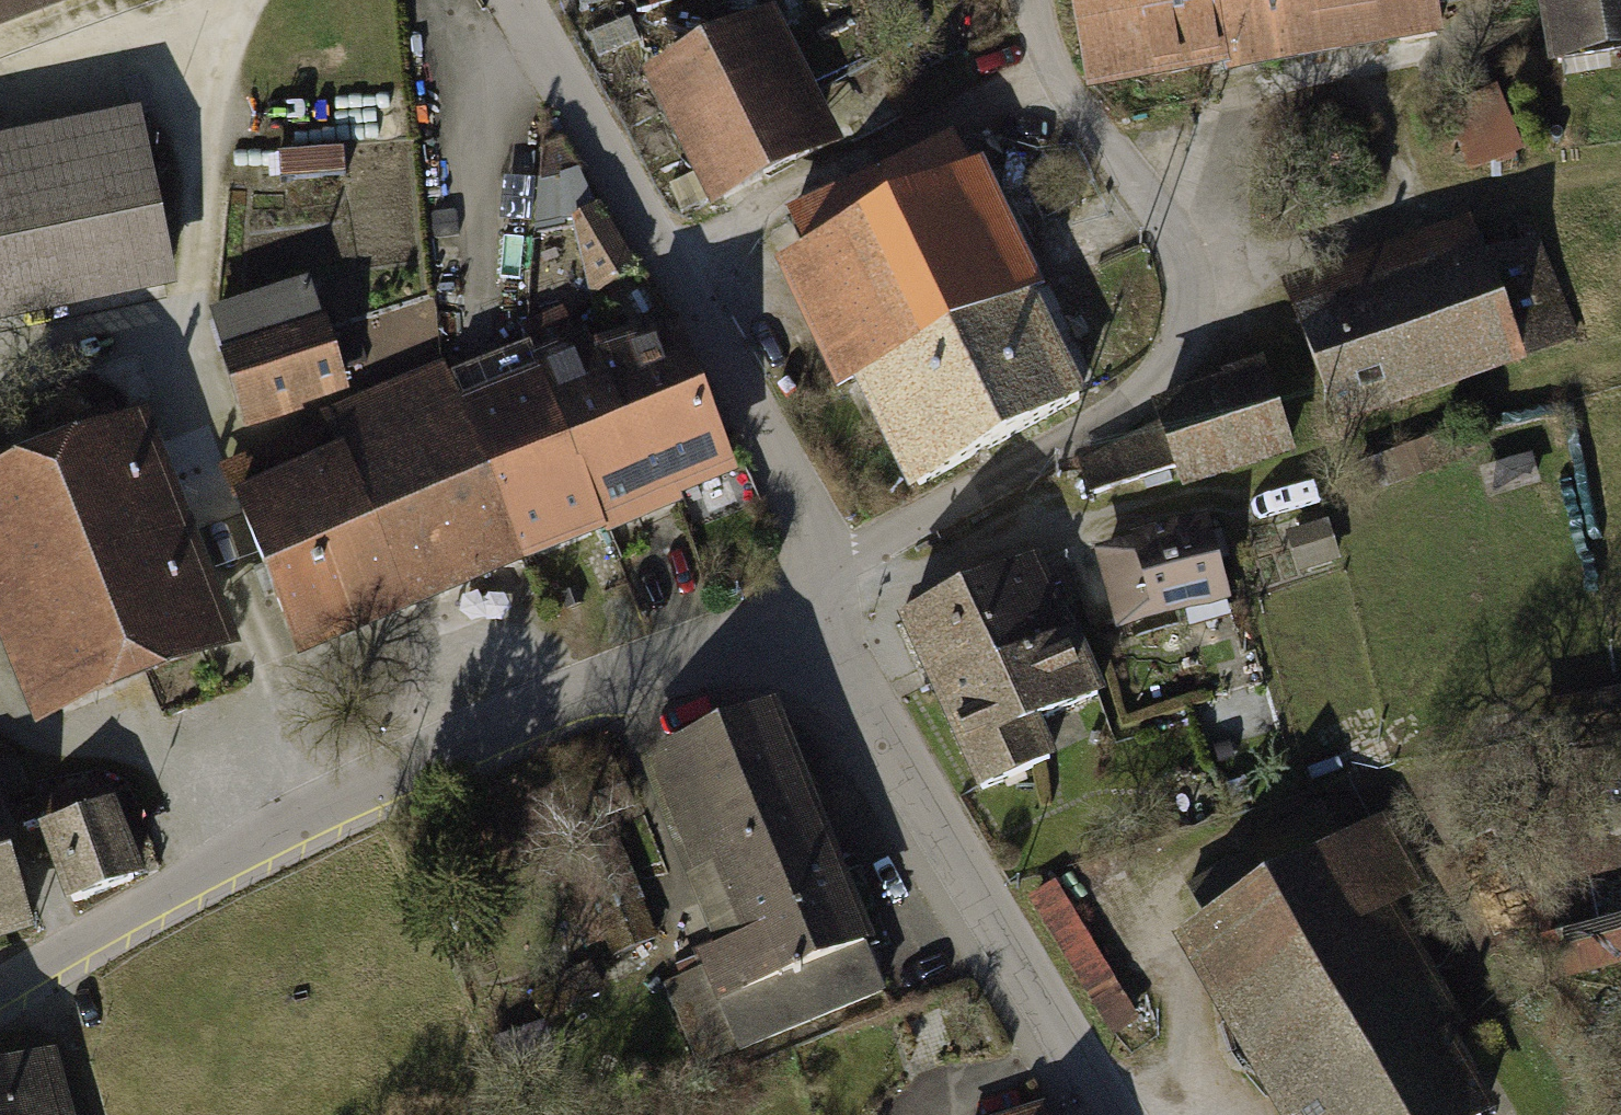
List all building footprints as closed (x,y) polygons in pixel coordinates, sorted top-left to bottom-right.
[(60,0),(0,0),(0,22),(60,0)] [(641,66),(709,204),(842,138),(774,0),(641,66)] [(1212,68),(1200,0),(1074,0),(1090,89),(1212,68)] [(1436,0),(1200,0),(1212,68),(1214,76),(1442,36),(1436,0)] [(1549,60),(1620,47),(1620,0),(1538,0),(1549,60)] [(631,14),(589,31),(600,58),(642,42),(631,14)] [(1526,149),(1495,85),(1440,112),(1471,175),(1526,149)] [(0,135),(0,321),(177,284),(140,106),(0,135)] [(970,165),(952,128),(784,210),(801,244),(773,257),(837,388),(856,379),(907,483),(985,445),(1086,397),(1032,287),(1040,283),(981,160),(970,165)] [(344,147),(278,152),(280,177),(346,173),(344,147)] [(639,266),(598,202),(570,220),(589,298),(639,266)] [(1460,213),(1271,280),(1323,426),(1512,359),(1460,213)] [(323,316),(320,317),(308,278),(210,308),(222,347),(245,424),(347,393),(323,316)] [(672,332),(603,351),(621,419),(654,501),(666,496),(723,470),(672,332)] [(626,513),(654,501),(621,419),(603,351),(583,358),(578,343),(556,351),(561,364),(540,374),(575,459),(601,522),(626,513)] [(1289,440),(1260,359),(1144,400),(1152,423),(1168,469),(1176,481),(1289,440)] [(391,607),(519,555),(458,407),(444,374),(332,420),(347,458),(329,465),(321,444),(300,452),(309,474),(290,482),(276,449),(224,470),(296,646),(391,607)] [(519,555),(601,522),(575,459),(540,374),(458,407),(519,555)] [(0,466),(0,640),(33,724),(237,646),(145,410),(0,466)] [(1152,423),(1082,461),(1089,495),(1168,469),(1152,423)] [(1147,544),(1101,556),(1118,621),(1221,595),(1204,530),(1182,535),(1179,522),(1143,531),(1147,544)] [(1331,522),(1292,533),(1303,569),(1341,558),(1331,522)] [(905,618),(938,692),(1068,635),(1075,633),(1069,621),(1053,627),(1049,618),(1039,622),(1016,570),(905,618)] [(1094,694),(1068,635),(938,692),(982,790),(1043,763),(1025,724),(1094,694)] [(774,702),(639,758),(716,946),(695,954),(698,960),(662,975),(700,1068),(886,991),(864,939),(872,936),(774,702)] [(92,783),(40,802),(47,821),(40,823),(67,901),(141,875),(113,794),(98,799),(92,783)] [(1310,806),(1232,851),(1249,881),(1331,837),(1310,806)] [(1262,1114),(1294,1114),(1442,1030),(1458,1021),(1385,909),(1418,889),(1378,813),(1331,837),(1249,881),(1191,916),(1156,941),(1262,1114)] [(25,922),(0,841),(0,930),(25,922)] [(1191,916),(1249,881),(1232,851),(1176,885),(1191,916)] [(1542,942),(1552,975),(1620,956),(1620,919),(1542,942)] [(1442,1030),(1294,1114),(1484,1114),(1490,1112),(1442,1030)] [(52,1047),(46,1049),(0,1062),(0,1114),(71,1114),(52,1047)] [(1049,1100),(1002,1114),(1054,1114),(1049,1100)]
